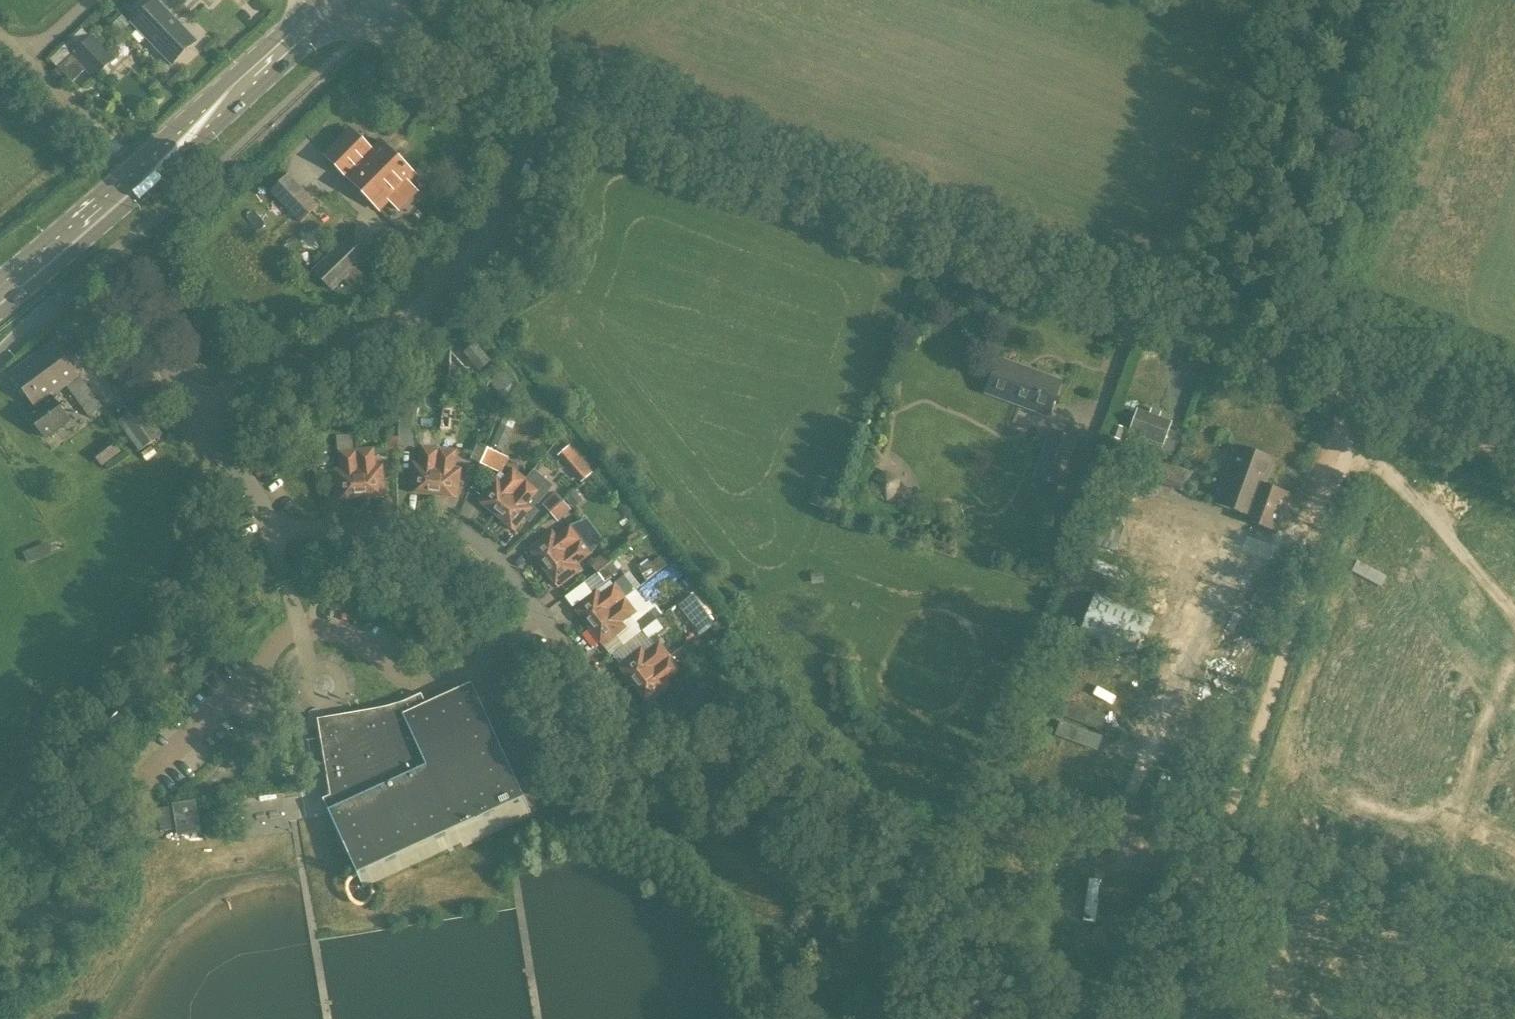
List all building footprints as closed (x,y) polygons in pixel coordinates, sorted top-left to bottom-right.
[(170,66),(194,42),(154,1),(130,24),(170,66)] [(86,70),(93,79),(116,60),(93,34),(71,54),(73,56),(58,68),(71,83),(86,70)] [(324,156),(345,177),(372,150),(351,129),(324,156)] [(372,150),(345,177),(382,214),(420,176),(383,139),(372,150)] [(309,197),(291,214),(300,224),(318,207),(309,197)] [(333,291),(367,257),(347,237),(313,272),(333,291)] [(89,417),(101,408),(80,379),(53,343),(10,375),(35,408),(27,414),(45,439),(69,422),(51,397),(66,386),(89,417)] [(480,368),(490,360),(476,343),(466,351),(480,368)] [(468,367),(451,350),(448,376),(459,377),(468,367)] [(133,412),(141,406),(153,398),(121,351),(102,365),(133,412)] [(1049,416),(1061,384),(998,360),(986,392),(1049,416)] [(489,381),(500,393),(513,383),(513,382),(502,370),(489,381)] [(141,406),(133,412),(117,423),(139,453),(162,435),(141,406)] [(414,448),(416,406),(400,406),(398,447),(414,448)] [(1159,453),(1160,453),(1171,457),(1180,434),(1168,430),(1172,422),(1159,417),(1161,413),(1151,409),(1149,413),(1138,409),(1126,441),(1159,453)] [(1127,429),(1115,425),(1111,438),(1122,442),(1127,429)] [(386,455),(397,455),(398,438),(387,437),(386,455)] [(470,458),(480,463),(487,447),(477,443),(470,458)] [(319,444),(309,446),(312,463),(323,461),(319,444)] [(1276,533),(1287,502),(1280,499),(1282,492),(1265,485),(1274,460),(1236,446),(1226,472),(1224,471),(1212,503),(1253,518),(1251,524),(1276,533)] [(409,493),(433,496),(439,449),(421,447),(419,464),(412,464),(409,493)] [(498,452),(487,447),(480,463),(491,467),(498,452)] [(373,449),(355,451),(360,498),(384,495),(381,466),(375,466),(373,449)] [(455,451),(439,449),(433,496),(457,499),(461,464),(454,463),(455,451)] [(360,498),(355,451),(338,453),(340,469),(333,470),(336,500),(360,498)] [(1181,493),(1189,472),(1154,459),(1146,479),(1181,493)] [(590,474),(583,466),(575,473),(582,481),(590,474)] [(477,500),(496,516),(526,480),(512,468),(501,482),(496,478),(477,500)] [(534,470),(526,480),(496,516),(515,532),(553,486),(534,470)] [(543,504),(550,513),(563,501),(556,493),(543,504)] [(570,509),(563,501),(550,513),(557,520),(570,509)] [(577,565),(591,554),(570,526),(556,536),(552,531),(528,549),(558,588),(581,570),(577,565)] [(52,553),(48,542),(23,552),(27,563),(52,553)] [(591,564),(598,573),(611,563),(605,554),(591,564)] [(1396,569),(1370,561),(1365,577),(1390,586),(1396,569)] [(618,572),(611,563),(598,573),(605,582),(618,572)] [(1250,565),(1246,575),(1275,587),(1279,577),(1250,565)] [(625,598),(626,599),(636,591),(626,579),(616,586),(614,584),(601,595),(597,590),(573,608),(588,627),(625,598)] [(1151,615),(1094,592),(1078,633),(1134,656),(1151,615)] [(696,595),(682,606),(701,631),(715,621),(696,595)] [(636,612),(626,599),(625,598),(588,627),(602,646),(626,629),(622,623),(636,612)] [(1420,624),(1431,629),(1438,616),(1427,610),(1420,624)] [(649,612),(636,622),(649,640),(662,630),(649,612)] [(618,666),(632,685),(670,657),(659,643),(650,649),(646,644),(618,666)] [(680,670),(670,657),(632,685),(647,705),(678,681),(673,676),(680,670)] [(460,845),(529,814),(470,682),(424,703),(420,693),(403,701),(386,706),(370,709),(315,718),(328,794),(320,798),(360,887),(459,843),(460,845)] [(545,791),(552,788),(549,780),(542,783),(545,791)] [(172,804),(172,807),(157,809),(160,832),(176,829),(176,832),(195,830),(191,801),(172,804)]
